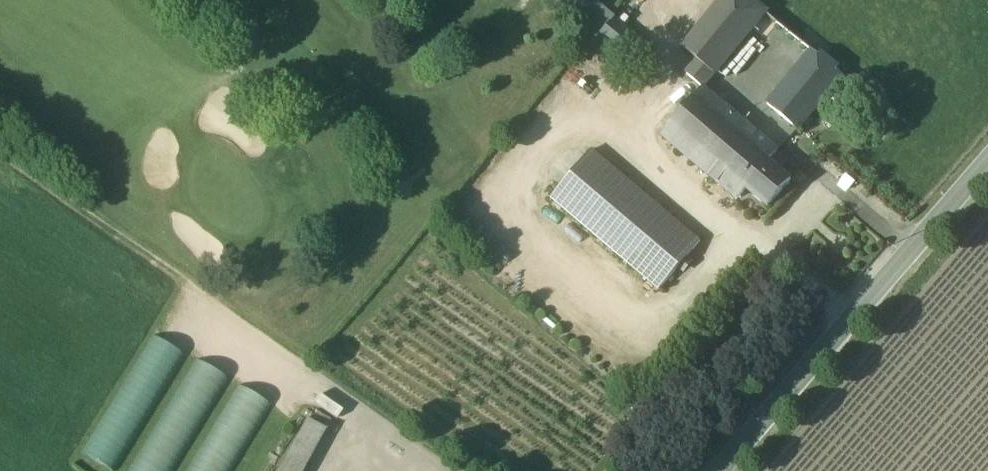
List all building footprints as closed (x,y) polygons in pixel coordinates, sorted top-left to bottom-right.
[(574,5),(649,70),(667,49),(610,0),(578,0),(574,5)] [(678,54),(694,67),(710,80),(741,44),(748,36),(763,18),(740,0),(724,0),(678,54)] [(763,18),(748,36),(761,46),(776,29),(763,18)] [(776,29),(761,46),(748,36),(741,44),(778,74),(800,48),(776,29)] [(778,74),(754,102),(795,135),(839,80),(800,48),(778,74)] [(694,67),(684,80),(699,94),(710,80),(694,67)] [(699,94),(684,80),(675,91),(691,104),(699,94)] [(675,91),(650,120),(666,133),(691,104),(675,91)] [(770,153),(699,94),(691,104),(666,133),(659,142),(729,201),(770,153)] [(666,133),(650,120),(643,129),(659,142),(666,133)] [(790,187),(768,167),(775,158),(770,153),(729,201),(735,206),(744,195),(767,215),(790,187)] [(699,247),(589,155),(548,204),(658,295),(699,247)] [(167,329),(164,336),(186,346),(189,339),(167,329)] [(158,335),(84,457),(108,470),(119,470),(190,354),(158,335)] [(201,358),(132,470),(176,470),(233,378),(201,358)] [(245,385),(192,470),(235,470),(276,404),(245,385)] [(326,432),(308,420),(279,470),(305,470),(326,432)]
